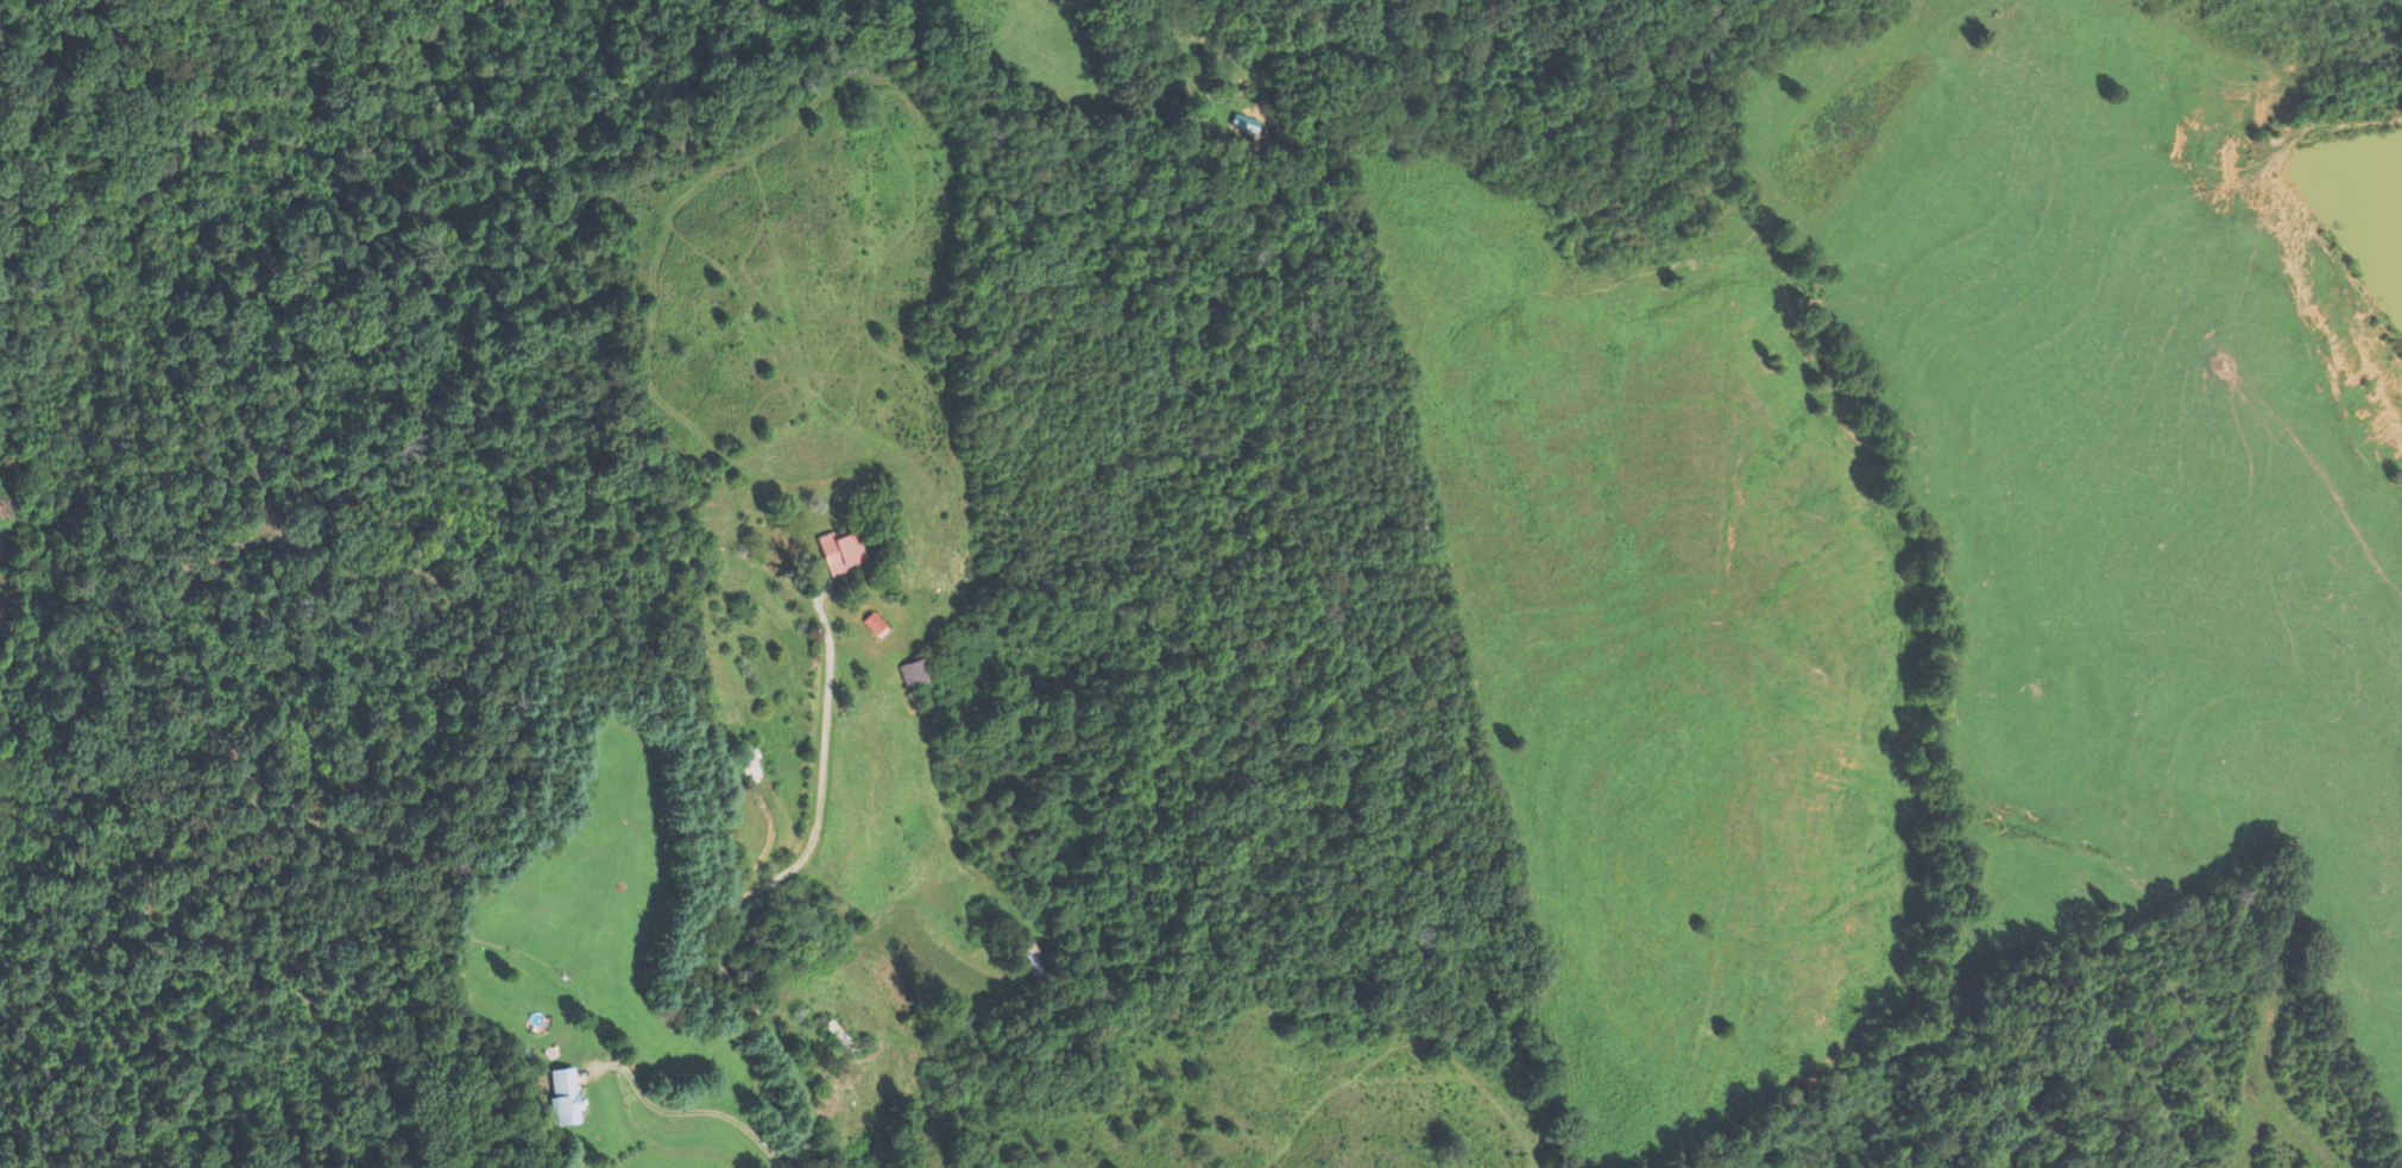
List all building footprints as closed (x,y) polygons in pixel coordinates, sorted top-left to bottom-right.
[(1221,136),(1247,147),(1256,123),(1231,113),(1221,136)] [(816,537),(827,575),(864,565),(855,532),(833,538),(832,533),(816,537)] [(906,689),(937,678),(930,656),(899,667),(906,689)] [(744,743),(744,778),(757,778),(757,743),(744,743)] [(1029,977),(1041,972),(1027,940),(1015,945),(1029,977)] [(861,1048),(830,1017),(821,1027),(852,1058),(861,1048)] [(552,1125),(579,1123),(575,1068),(548,1070),(552,1125)]
